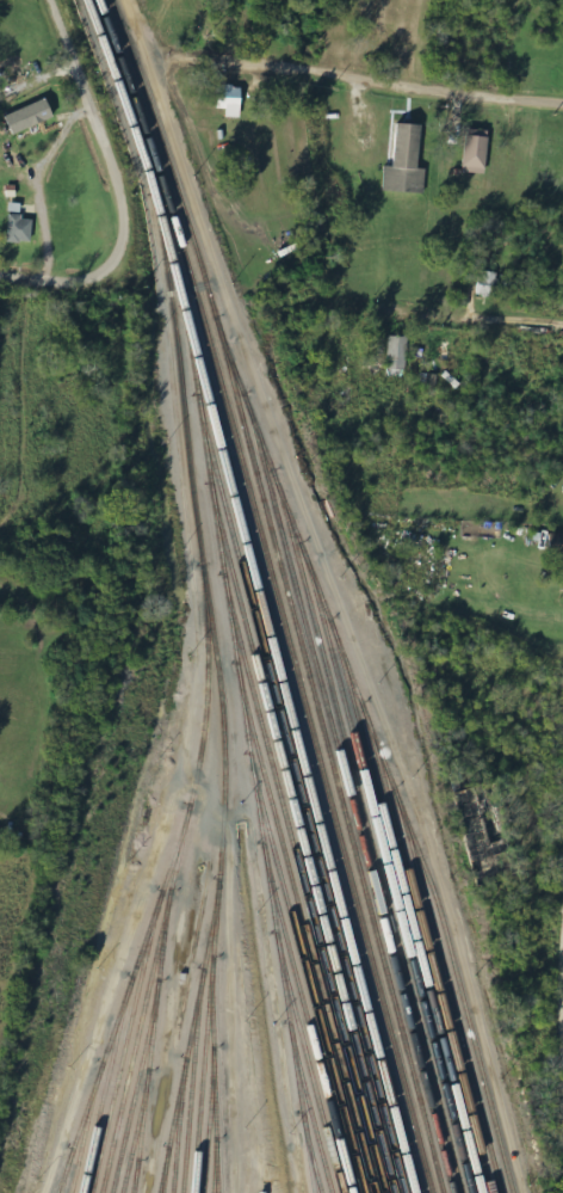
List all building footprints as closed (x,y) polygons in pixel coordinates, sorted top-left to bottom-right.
[(244,87),(220,87),(219,109),(228,110),(228,118),(244,118),(244,87)] [(8,117),(16,136),(57,118),(49,99),(8,117)] [(383,191),(426,194),(428,170),(422,169),(426,126),(399,123),(395,167),(386,166),(383,191)] [(465,173),(489,174),(491,137),(467,136),(465,173)] [(34,243),(35,218),(10,217),(9,242),(34,243)] [(497,297),(498,288),(501,289),(503,274),(482,272),(479,295),(497,297)] [(388,370),(407,371),(408,337),(389,336),(388,370)] [(551,558),(562,558),(562,534),(550,535),(551,558)]
